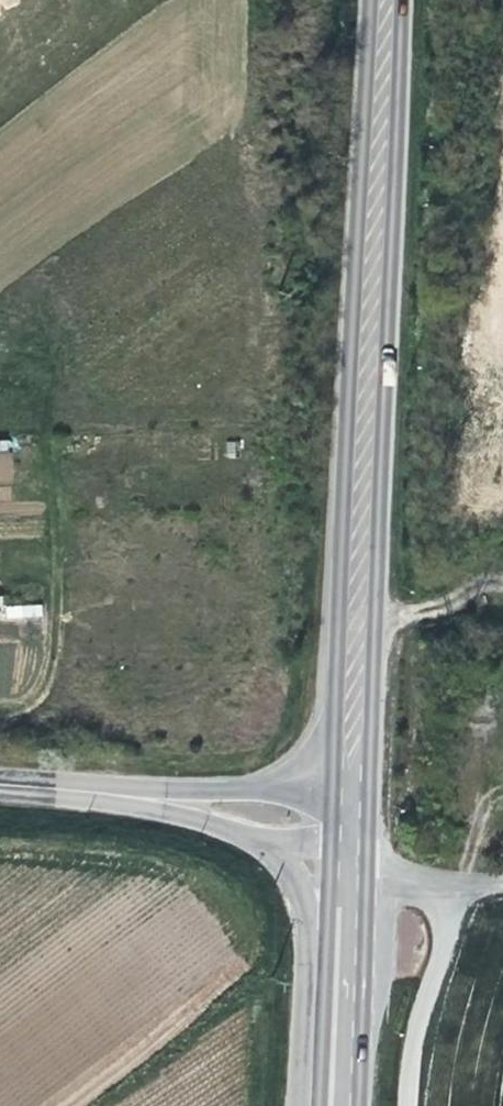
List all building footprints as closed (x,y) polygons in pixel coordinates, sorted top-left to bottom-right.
[(12,482),(11,452),(0,452),(0,482),(12,482)] [(5,607),(6,620),(43,617),(42,604),(5,607)] [(0,641),(0,677),(11,678),(14,642),(0,641)]
